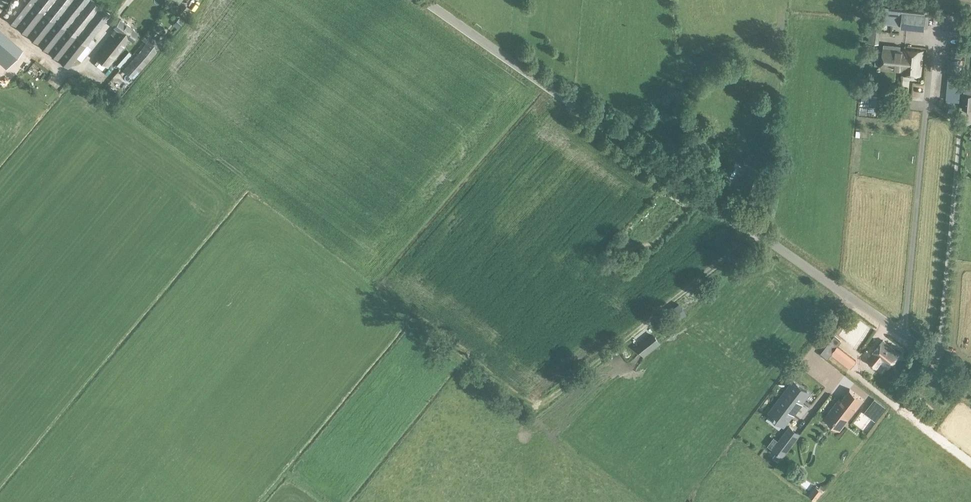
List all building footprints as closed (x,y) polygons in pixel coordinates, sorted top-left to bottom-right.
[(86,56),(92,48),(88,45),(112,14),(94,0),(18,0),(4,17),(69,68),(77,57),(81,61),(86,56)] [(902,27),(923,30),(925,16),(903,13),(902,27)] [(96,57),(108,66),(130,38),(132,40),(138,32),(121,18),(114,26),(118,30),(96,57)] [(942,19),(941,31),(966,34),(967,21),(942,19)] [(124,69),(134,77),(162,45),(148,32),(142,38),(147,43),(124,69)] [(26,62),(31,54),(13,40),(7,48),(26,62)] [(890,44),(890,49),(884,48),(882,67),(902,69),(902,73),(921,75),(923,50),(904,48),(904,50),(900,50),(900,45),(890,44)] [(961,56),(962,47),(952,46),(951,55),(954,56),(961,56)] [(947,72),(960,74),(960,66),(948,64),(947,72)] [(969,78),(964,78),(962,109),(970,109),(970,79),(969,78)] [(116,91),(110,86),(106,91),(112,96),(116,91)] [(745,156),(741,165),(757,171),(761,162),(745,156)] [(618,241),(610,250),(617,258),(626,249),(618,241)] [(670,310),(679,320),(686,314),(678,304),(670,310)] [(654,332),(636,344),(640,349),(658,337),(654,332)] [(881,363),(887,368),(900,353),(884,339),(872,354),(867,360),(877,368),(881,363)] [(845,350),(838,359),(844,364),(851,355),(845,350)] [(800,356),(796,363),(812,373),(816,366),(800,356)] [(793,382),(782,396),(799,409),(803,403),(800,401),(803,398),(804,399),(803,399),(804,400),(809,393),(793,381),(793,382)] [(827,414),(840,423),(843,426),(848,420),(864,399),(850,389),(840,401),(838,399),(827,414)] [(799,409),(782,396),(778,401),(769,413),(784,425),(785,424),(790,418),(789,417),(792,413),(794,415),(799,409)] [(877,420),(879,417),(868,408),(865,412),(877,420)] [(791,425),(773,448),(778,451),(775,455),(778,458),(781,454),(783,456),(801,433),(791,425)] [(817,500),(824,491),(817,485),(810,495),(817,500)]
